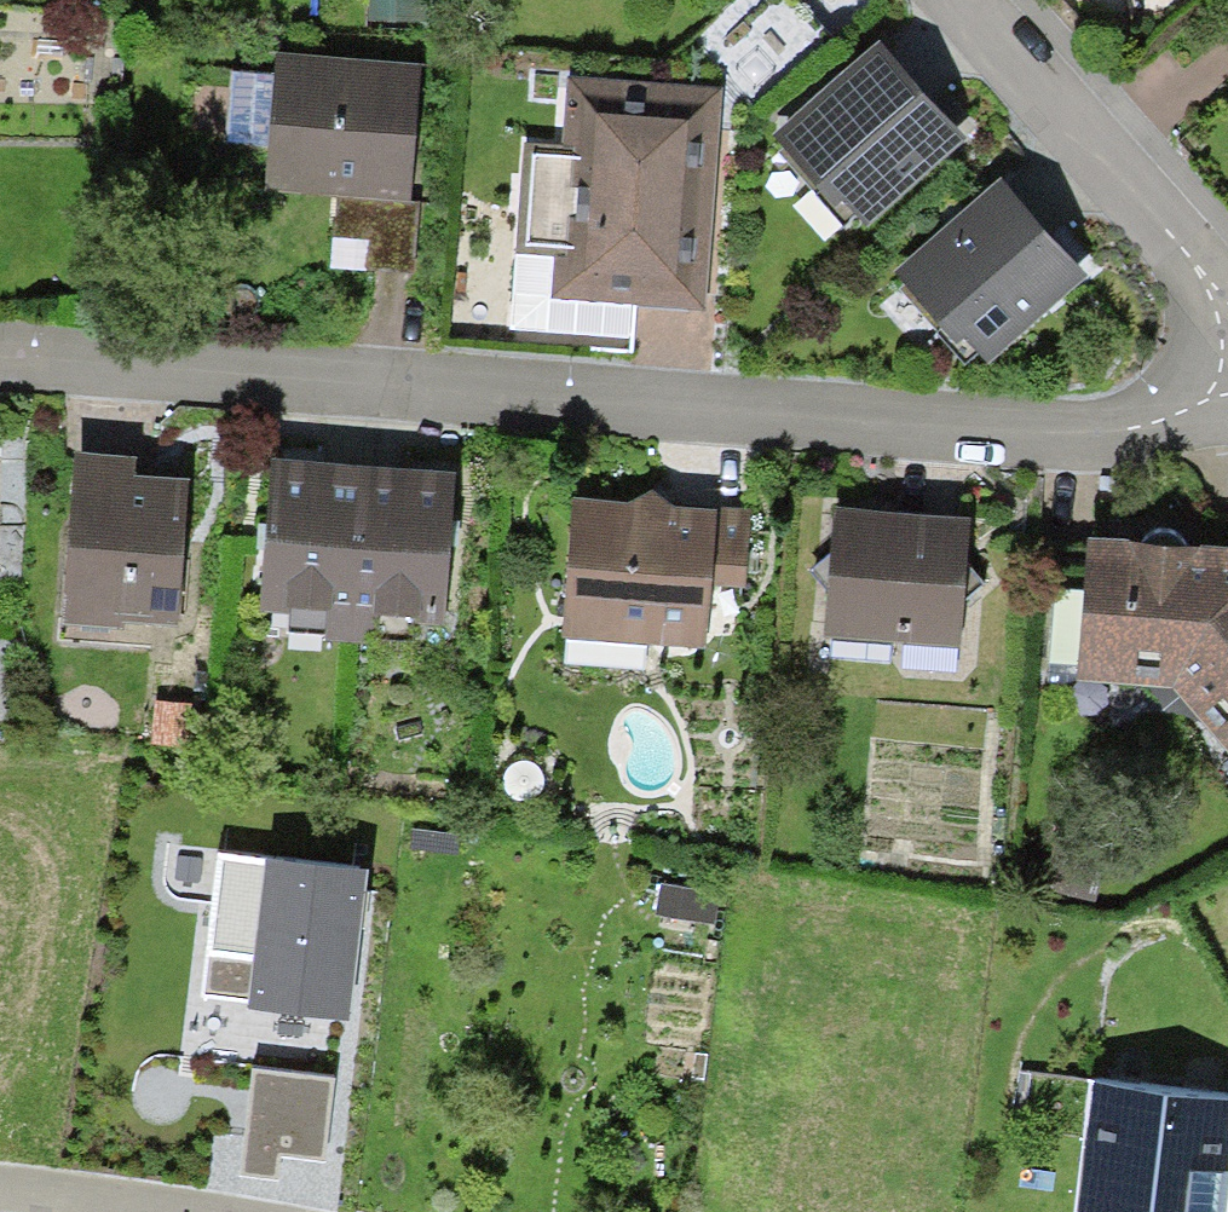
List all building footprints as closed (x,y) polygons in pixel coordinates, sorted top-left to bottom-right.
[(371,20),(431,23),(432,0),(372,0),(371,20)] [(919,84),(879,41),(772,139),(836,208),(843,201),(868,227),(967,136),(919,84)] [(423,66),(278,53),(266,191),(336,197),(411,204),(423,66)] [(724,89),(569,76),(564,144),(525,141),(516,253),(517,253),(554,256),(550,299),(607,303),(635,306),(705,311),(724,89)] [(1002,178),(894,273),(957,343),(965,337),(989,364),(1088,276),(1043,225),(1002,178)] [(411,204),(336,197),(330,265),(413,273),(420,205),(411,204)] [(632,340),(635,306),(607,303),(550,299),(554,256),(517,253),(511,330),(632,340)] [(119,455),(75,452),(63,624),(122,629),(122,622),(178,626),(189,480),(135,476),(137,456),(119,455)] [(351,644),(365,465),(323,462),(273,458),(261,613),(290,615),(289,633),(328,636),(327,642),(351,644)] [(401,468),(365,465),(351,644),(364,645),(366,620),(444,626),(456,472),(401,468)] [(628,503),(572,498),(561,637),(707,649),(712,586),(718,510),(672,506),(652,489),(628,503)] [(718,506),(718,510),(712,586),(746,589),(752,509),(718,506)] [(899,512),(834,507),(824,638),(961,648),(970,517),(899,512)] [(1143,540),(1142,543),(1185,546),(1185,542),(1182,538),(1177,534),(1171,531),(1165,530),(1160,530),(1155,532),(1150,533),(1147,536),(1143,540)] [(1087,536),(1076,681),(1171,689),(1227,753),(1227,547),(1212,545),(1200,544),(1200,547),(1185,546),(1142,543),(1130,542),(1130,538),(1087,536)] [(191,702),(155,700),(153,745),(190,746),(191,702)] [(1109,848),(1059,837),(1048,892),(1098,903),(1109,848)] [(368,870),(218,852),(201,997),(249,1003),(248,1010),(350,1022),(368,870)] [(721,893),(661,883),(655,915),(715,925),(721,893)] [(334,1079),(251,1069),(238,1176),(277,1181),(280,1158),(324,1163),(334,1079)] [(1092,1083),(1076,1211),(1227,1211),(1227,1200),(1227,1100),(1092,1083)]
